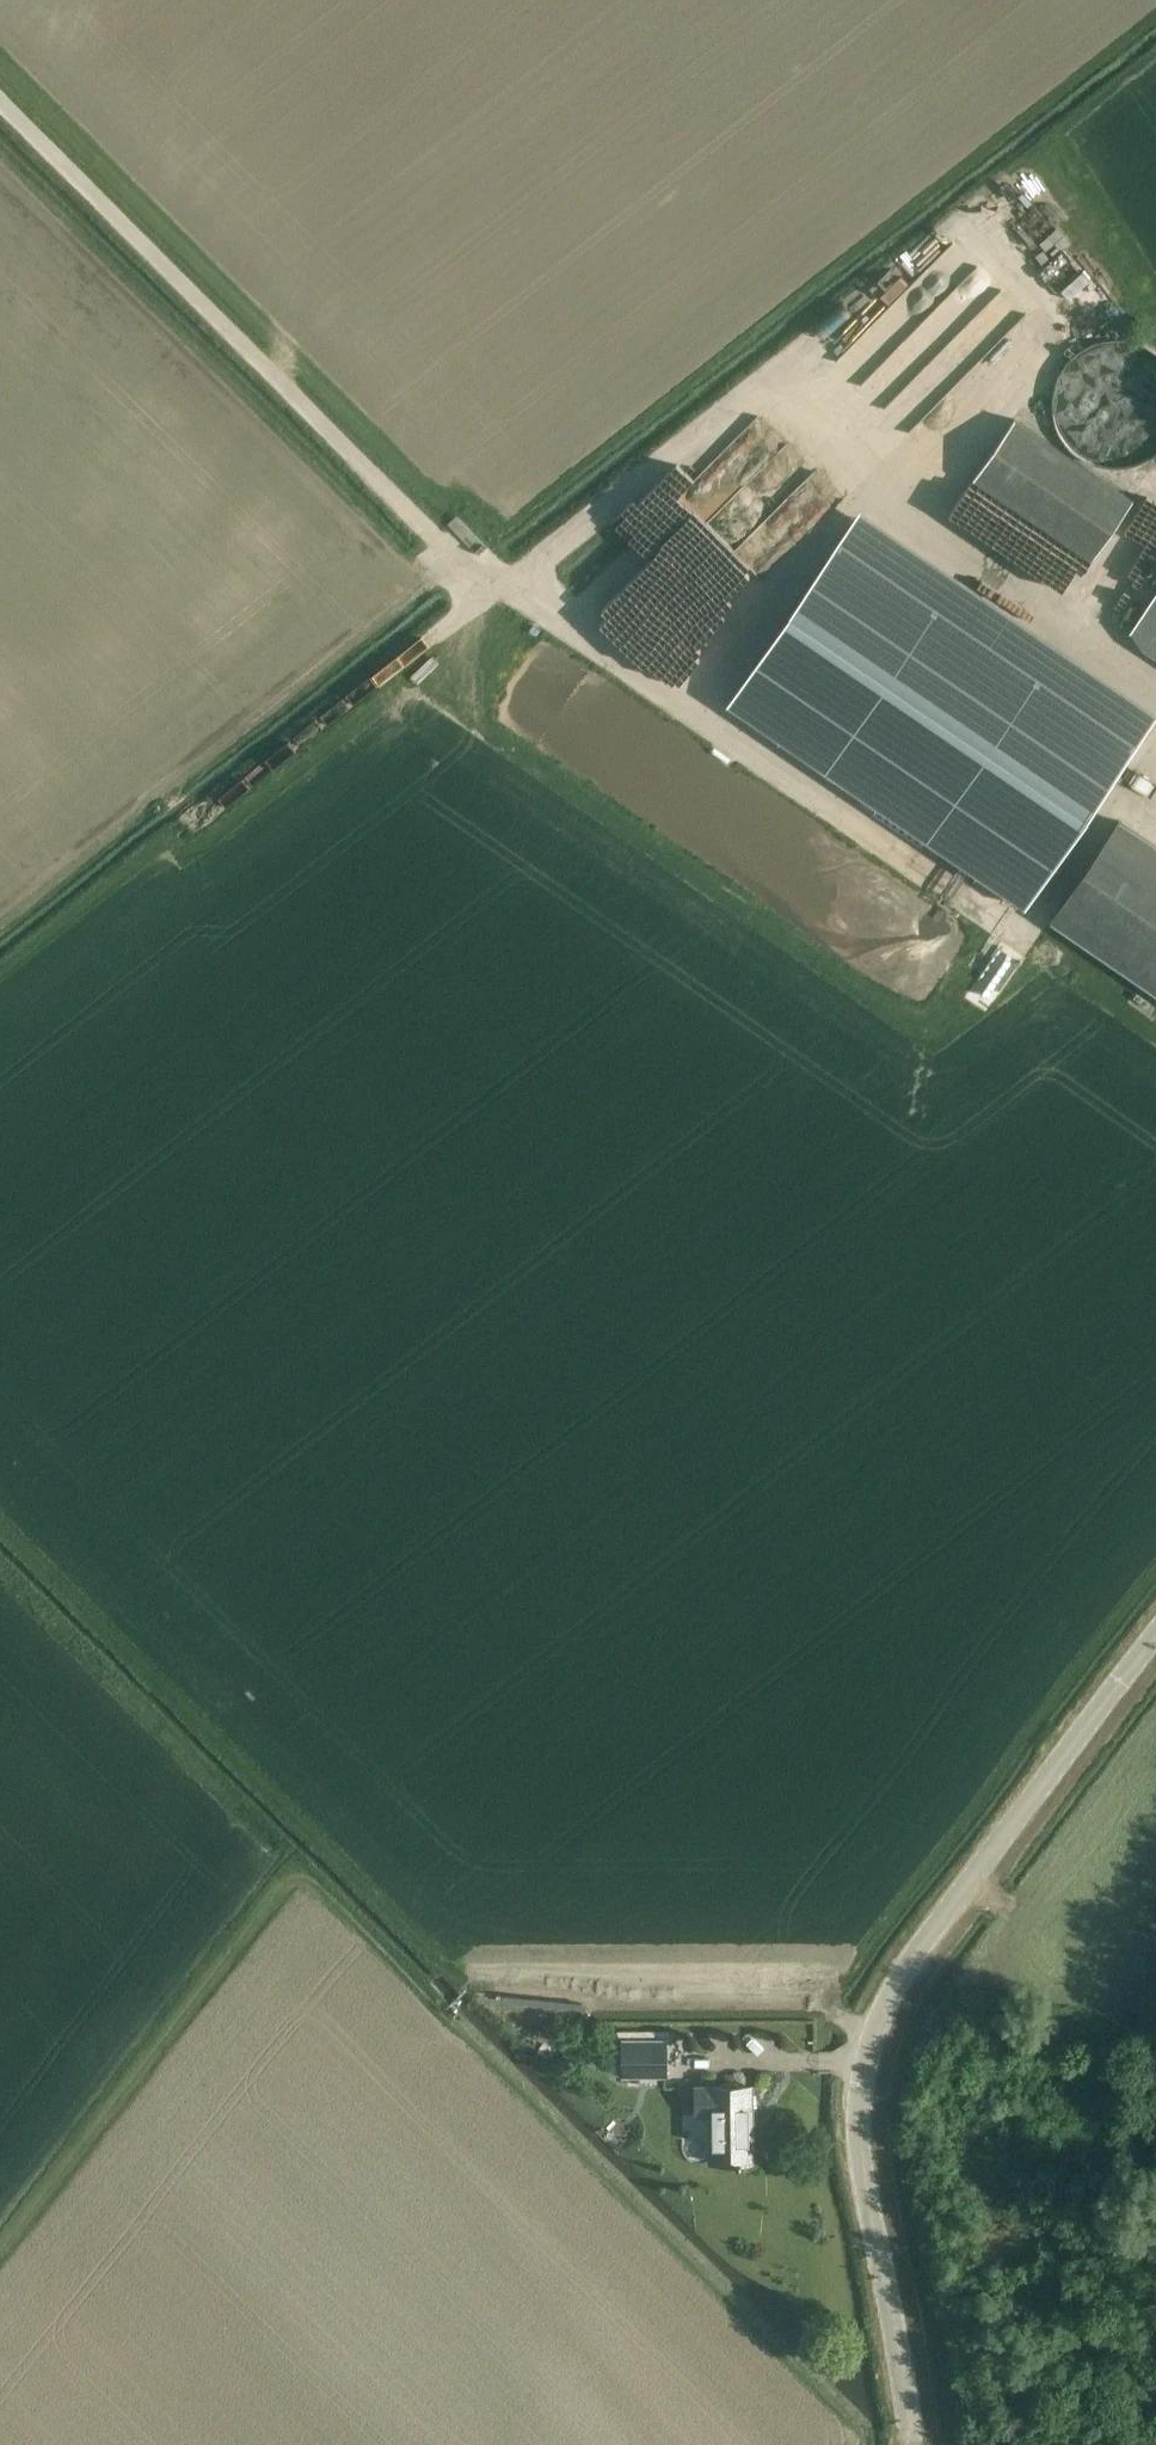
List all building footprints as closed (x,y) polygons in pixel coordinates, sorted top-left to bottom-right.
[(1060,226),(1045,242),(1058,255),(1073,239),(1060,226)] [(1125,335),(1136,328),(1121,305),(1111,312),(1125,335)] [(1016,418),(973,479),(1089,560),(1131,499),(1016,418)] [(731,455),(751,474),(773,449),(753,431),(731,455)] [(726,703),(1025,907),(1137,743),(839,539),(726,703)] [(657,640),(674,614),(618,579),(602,605),(657,640)] [(1139,645),(1155,656),(1155,594),(1132,631),(1139,645)] [(1120,819),(1050,921),(1155,993),(1155,844),(1120,819)] [(621,2044),(622,2077),(665,2076),(665,2044),(621,2044)] [(709,2116),(709,2121),(710,2164),(741,2164),(741,2162),(753,2161),(752,2131),(748,2131),(747,2087),(752,2087),(752,2086),(696,2086),(697,2116),(709,2116)]
